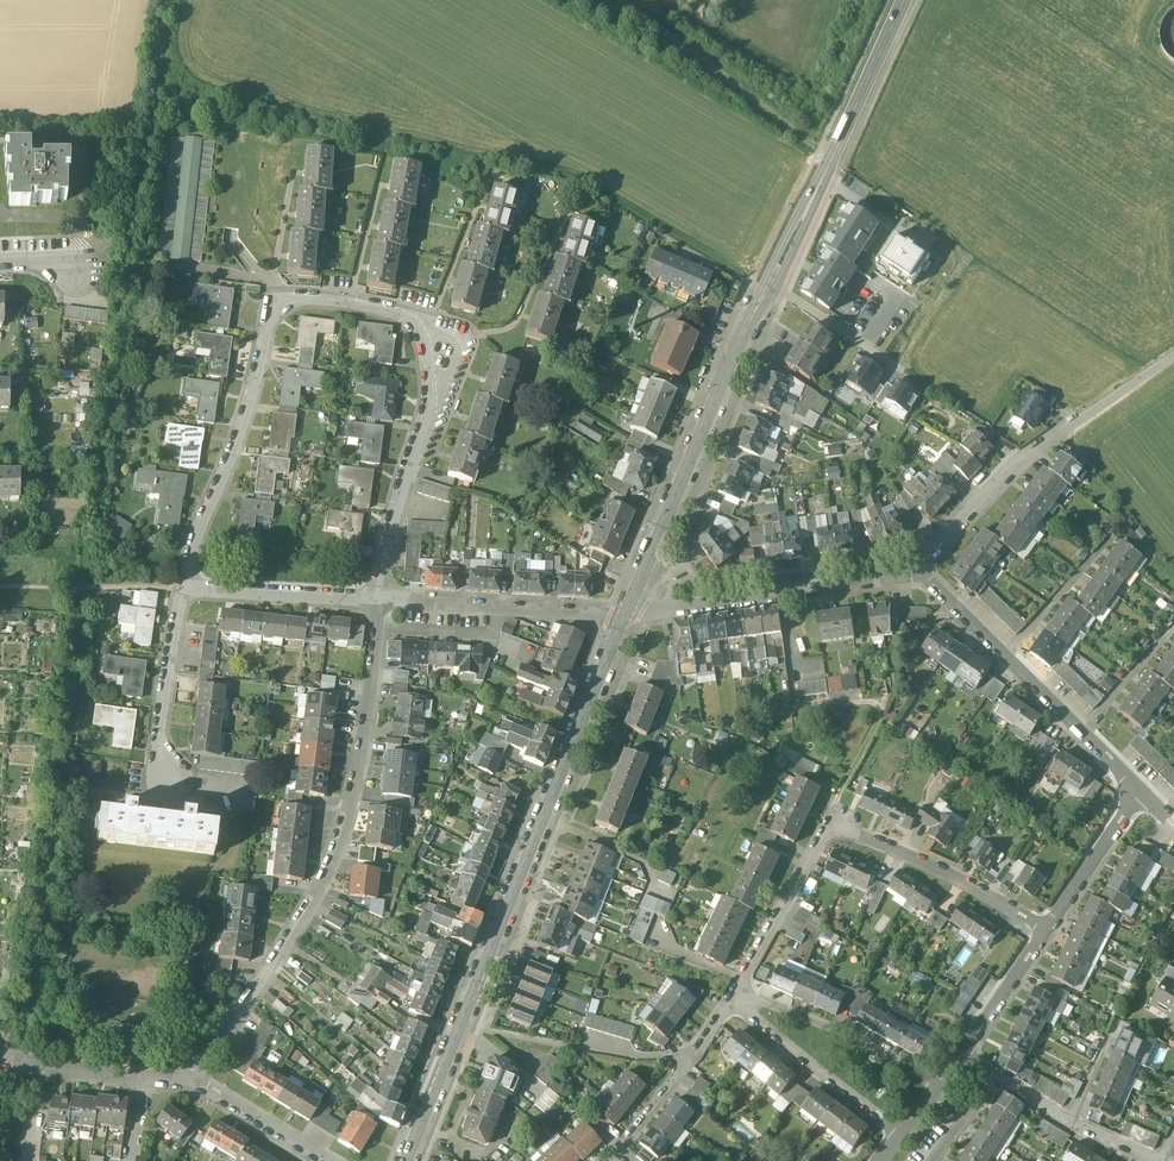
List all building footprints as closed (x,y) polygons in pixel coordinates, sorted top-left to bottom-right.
[(1160,13),(1169,62),(1173,61),(1173,10),(1160,13)] [(186,139),(172,138),(159,257),(173,259),(186,139)] [(187,260),(201,262),(215,142),(200,141),(187,260)] [(69,158),(30,158),(30,148),(6,148),(5,168),(10,168),(10,177),(7,177),(7,186),(12,186),(12,195),(9,195),(9,207),(30,207),(30,200),(36,200),(36,204),(51,204),(51,198),(57,198),(57,201),(66,201),(67,178),(64,177),(64,171),(69,172),(69,158)] [(332,153),(307,151),(303,193),(324,194),(329,194),(332,153)] [(420,168),(394,164),(387,205),(409,209),(412,210),(420,168)] [(518,195),(493,188),(482,228),(501,233),(501,234),(508,235),(510,228),(508,228),(511,217),(515,218),(516,213),(513,212),(515,202),(516,202),(518,195)] [(303,193),(299,192),(295,234),(316,235),(321,235),(324,194),(303,193)] [(387,205),(384,205),(377,246),(399,249),(402,250),(409,209),(387,205)] [(828,252),(852,268),(879,226),(852,208),(825,250),(828,252)] [(597,227),(572,219),(559,259),(579,265),(579,266),(584,267),(586,260),(585,260),(589,249),(592,250),(594,245),(590,244),(593,234),(595,234),(597,227)] [(482,228),(476,227),(466,267),(486,272),(491,274),(501,234),(501,233),(482,228)] [(295,234),(291,233),(288,275),(313,277),(316,235),(295,234)] [(895,237),(877,264),(912,287),(930,259),(895,237)] [(377,246),(373,245),(366,286),(392,291),(399,249),(377,246)] [(666,256),(654,251),(644,275),(649,277),(648,279),(655,282),(656,280),(666,256)] [(802,293),(830,311),(856,270),(852,268),(828,252),(802,293)] [(666,256),(656,280),(660,282),(659,284),(666,287),(667,285),(677,261),(666,256)] [(555,257),(543,297),(562,304),(567,305),(579,266),(579,265),(559,259),(555,257)] [(677,261),(667,285),(672,287),(671,289),(678,292),(679,290),(689,265),(677,261)] [(689,265),(679,290),(683,292),(682,294),(689,297),(700,270),(689,265)] [(466,267),(461,266),(451,307),(475,313),(486,272),(466,267)] [(712,275),(700,270),(689,297),(696,300),(697,297),(702,299),(712,275)] [(203,286),(194,285),(192,299),(193,299),(212,301),(208,328),(211,329),(212,321),(229,323),(233,291),(212,288),(203,286)] [(260,287),(246,285),(245,292),(259,294),(260,287)] [(723,300),(710,294),(707,301),(720,306),(723,300)] [(538,296),(525,336),(550,344),(562,304),(543,297),(538,296)] [(869,299),(857,323),(866,328),(879,304),(869,299)] [(720,306),(707,301),(704,307),(718,313),(720,306)] [(73,308),(67,307),(65,319),(72,320),(73,308)] [(718,313),(704,307),(702,314),(715,319),(718,313)] [(80,309),(73,308),(72,320),(79,321),(80,309)] [(87,310),(80,309),(79,321),(86,322),(87,310)] [(94,311),(87,310),(86,322),(93,323),(94,311)] [(101,312),(94,311),(93,323),(100,324),(101,312)] [(108,313),(101,312),(100,324),(107,325),(108,313)] [(715,319),(702,314),(699,320),(712,326),(715,319)] [(38,328),(38,318),(26,318),(26,328),(38,328)] [(335,322),(300,318),(296,348),(300,349),(314,351),(317,331),(333,333),(335,322)] [(712,326),(699,320),(696,327),(709,332),(712,326)] [(229,323),(212,321),(211,329),(228,331),(229,323)] [(392,327),(359,323),(357,338),(375,340),(373,356),(392,358),(395,341),(390,340),(392,327)] [(697,336),(668,324),(650,365),(679,378),(697,336)] [(637,327),(630,325),(627,332),(634,334),(637,327)] [(836,341),(812,326),(786,365),(810,381),(836,341)] [(74,348),(76,335),(65,333),(63,347),(74,348)] [(233,339),(197,333),(195,345),(212,348),(209,369),(228,372),(233,339)] [(314,351),(300,349),(299,356),(314,358),(314,351)] [(857,354),(846,371),(852,375),(862,360),(857,357),(858,355),(857,354)] [(314,358),(299,356),(298,364),(313,366),(314,358)] [(392,358),(373,356),(372,363),(392,365),(392,358)] [(518,366),(494,359),(481,398),(501,405),(505,406),(518,366)] [(852,375),(844,387),(855,394),(858,390),(870,397),(879,384),(886,373),(863,359),(862,360),(852,375)] [(298,364),(298,371),(312,372),(313,366),(298,364)] [(228,372),(209,369),(208,376),(227,379),(228,372)] [(280,407),(297,409),(298,409),(300,392),(298,392),(299,383),(313,385),(313,389),(322,391),(324,374),(312,372),(298,371),(284,369),(279,407),(280,407)] [(670,382),(654,375),(651,381),(668,388),(670,382)] [(763,390),(796,404),(807,410),(810,412),(819,396),(806,387),(800,400),(786,394),(790,384),(769,375),(763,390)] [(397,383),(359,378),(357,390),(376,392),(373,412),(393,414),(397,383)] [(220,385),(184,380),(182,394),(199,396),(195,422),(198,423),(200,416),(215,418),(220,385)] [(651,381),(650,381),(645,393),(671,404),(676,392),(668,388),(651,381)] [(0,382),(0,411),(9,411),(10,382),(0,382)] [(83,395),(82,382),(60,383),(61,396),(83,395)] [(892,405),(908,415),(920,396),(898,382),(891,392),(886,401),(892,405)] [(879,384),(870,397),(876,401),(885,388),(879,384)] [(875,403),(888,412),(892,405),(886,401),(891,392),(885,388),(876,401),(875,403)] [(1056,400),(1038,388),(1032,396),(1047,406),(1046,406),(1050,409),(1056,400)] [(782,404),(785,399),(763,390),(756,405),(777,414),(782,404)] [(671,404),(645,393),(640,405),(666,416),(671,404)] [(1032,396),(1029,394),(1014,417),(1033,429),(1043,414),(1042,413),(1046,406),(1047,406),(1032,396)] [(481,398),(477,397),(464,436),(484,443),(489,444),(501,405),(481,398)] [(796,404),(785,399),(782,404),(788,407),(791,413),(805,420),(809,412),(796,404)] [(666,416),(640,405),(635,417),(661,428),(666,416)] [(280,407),(279,414),(296,416),(297,409),(280,407)] [(393,414),(373,412),(373,418),(392,421),(393,414)] [(794,429),(798,420),(779,412),(774,421),(794,429)] [(296,416),(279,414),(273,413),(268,451),(269,451),(287,453),(290,432),(294,433),(296,416)] [(215,418),(200,416),(198,423),(214,425),(215,418)] [(661,428),(635,417),(629,429),(633,431),(647,436),(656,440),(661,428)] [(772,428),(750,419),(744,434),(778,448),(780,443),(768,438),(772,428)] [(794,429),(798,430),(802,422),(798,420),(794,429)] [(590,427),(580,421),(575,428),(586,434),(590,427)] [(384,427),(347,422),(345,435),(364,437),(361,456),(380,458),(384,427)] [(791,428),(777,422),(774,428),(788,435),(791,428)] [(995,435),(980,425),(975,431),(978,434),(987,443),(995,435)] [(203,431),(168,426),(166,442),(182,445),(179,468),(186,469),(187,462),(199,464),(203,431)] [(604,435),(590,427),(586,434),(599,442),(604,435)] [(867,427),(858,441),(862,445),(865,440),(871,430),(867,427)] [(647,436),(633,431),(630,438),(643,446),(647,436)] [(778,448),(744,434),(737,449),(759,458),(763,448),(776,454),(778,448)] [(987,443),(978,434),(963,450),(966,453),(979,465),(994,450),(987,443)] [(464,436),(460,435),(447,475),(472,483),(484,443),(464,436)] [(643,446),(630,438),(625,448),(639,454),(643,446)] [(865,440),(862,445),(868,451),(871,446),(865,440)] [(780,443),(778,448),(789,453),(791,448),(780,443)] [(829,456),(841,456),(842,445),(829,444),(829,456)] [(639,454),(625,448),(619,461),(627,465),(629,466),(649,474),(655,461),(639,454)] [(287,453),(269,451),(268,458),(286,460),(287,453)] [(1087,463),(1077,451),(1072,455),(1077,461),(1074,464),(1082,470),(1087,463)] [(956,463),(946,453),(936,464),(950,478),(951,479),(958,471),(953,466),(956,463)] [(956,463),(953,466),(968,481),(982,468),(979,465),(966,453),(956,463)] [(1067,459),(1061,454),(1048,472),(1067,486),(1071,489),(1084,471),(1082,470),(1074,464),(1077,461),(1072,455),(1071,455),(1071,456),(1067,459)] [(380,458),(361,456),(361,462),(379,465),(380,458)] [(290,461),(286,460),(268,458),(259,457),(254,494),(256,495),(271,497),(273,497),(276,470),(289,472),(290,461)] [(780,468),(762,460),(759,466),(772,471),(778,473),(780,468)] [(199,464),(187,462),(186,469),(198,470),(199,464)] [(753,472),(732,462),(725,477),(759,492),(761,487),(749,482),(753,472)] [(950,478),(936,464),(930,470),(938,479),(944,484),(950,478)] [(649,474),(629,466),(622,483),(629,486),(633,488),(642,491),(649,474)] [(772,471),(759,466),(756,473),(769,478),(772,471)] [(374,472),(339,467),(337,483),(353,486),(351,500),(369,502),(374,472)] [(840,468),(829,468),(829,478),(840,478),(840,468)] [(1048,472),(1044,469),(1031,487),(1052,502),(1054,503),(1060,496),(1058,494),(1064,485),(1067,487),(1067,486),(1048,472)] [(0,472),(0,500),(20,501),(20,472),(0,472)] [(186,479),(139,472),(138,484),(154,487),(153,494),(164,496),(161,513),(162,513),(161,525),(177,527),(183,491),(184,491),(186,479)] [(629,486),(607,477),(603,485),(613,491),(624,498),(628,489),(629,486)] [(759,492),(725,477),(719,493),(740,502),(744,492),(756,497),(759,492)] [(944,484),(938,479),(937,480),(935,477),(933,478),(926,485),(924,483),(922,486),(926,491),(943,507),(955,495),(944,484)] [(454,491),(421,480),(416,493),(451,504),(454,491)] [(922,486),(915,480),(904,491),(915,502),(926,491),(922,486)] [(1031,487),(1019,504),(1040,519),(1042,521),(1048,513),(1045,511),(1052,502),(1031,487)] [(624,498),(613,491),(608,502),(611,504),(621,508),(625,498),(624,498)] [(915,502),(904,491),(899,496),(907,508),(909,512),(919,507),(915,503),(915,502)] [(943,507),(926,491),(915,502),(915,503),(919,507),(931,519),(943,507)] [(256,495),(255,502),(270,504),(271,497),(256,495)] [(865,500),(869,510),(874,508),(880,506),(875,495),(865,500)] [(901,499),(894,503),(901,516),(909,511),(901,499)] [(274,504),(270,504),(255,502),(241,500),(236,538),(253,540),(256,515),(273,517),(274,504)] [(369,502),(351,500),(350,507),(368,509),(369,502)] [(736,506),(723,501),(719,511),(732,517),(736,506)] [(621,508),(611,504),(605,517),(602,516),(598,526),(623,537),(633,513),(621,508)] [(1040,519),(1019,504),(1006,521),(1027,537),(1029,538),(1035,530),(1033,528),(1040,519)] [(778,507),(780,524),(785,560),(802,558),(799,539),(799,535),(788,536),(783,506),(778,507)] [(874,508),(888,541),(904,535),(895,514),(885,518),(880,506),(874,508)] [(888,541),(874,508),(869,510),(874,522),(864,526),(873,548),(888,541)] [(363,515),(328,511),(327,523),(340,525),(340,530),(343,530),(341,544),(359,547),(363,515)] [(855,512),(857,524),(863,523),(862,511),(855,512)] [(848,513),(850,525),(857,524),(855,512),(848,513)] [(850,528),(839,529),(838,516),(832,517),(837,553),(854,551),(850,528)] [(809,538),(809,539),(818,538),(817,532),(818,532),(816,517),(806,518),(809,538)] [(837,553),(832,517),(826,518),(828,531),(818,532),(817,532),(818,538),(821,556),(837,553)] [(128,538),(132,523),(114,518),(110,534),(128,538)] [(799,535),(799,539),(809,538),(806,518),(798,519),(800,535),(799,535)] [(1027,537),(1006,521),(994,539),(1005,547),(1017,555),(1023,547),(1020,546),(1027,537)] [(445,524),(407,522),(406,536),(421,537),(443,538),(445,524)] [(785,560),(780,524),(774,525),(776,538),(766,539),(767,546),(769,563),(785,560)] [(740,525),(733,530),(737,534),(743,529),(740,525)] [(743,529),(737,534),(740,539),(750,531),(749,525),(743,529)] [(623,537),(598,526),(594,536),(597,537),(592,551),(593,551),(606,557),(613,560),(623,537)] [(750,530),(753,548),(767,546),(763,527),(750,530)] [(708,557),(737,534),(733,530),(723,538),(716,529),(698,543),(708,557)] [(994,539),(984,532),(971,549),(992,564),(994,566),(1000,558),(998,556),(1005,547),(994,539)] [(737,534),(708,557),(718,570),(736,556),(730,547),(740,539),(737,534)] [(421,537),(406,536),(404,569),(418,570),(421,537)] [(1141,557),(1122,543),(1113,556),(1132,570),(1141,557)] [(359,547),(341,544),(340,551),(358,553),(359,547)] [(992,564),(971,549),(958,567),(982,583),(988,575),(985,573),(992,564)] [(753,550),(739,552),(741,567),(755,565),(753,550)] [(606,557),(593,551),(590,560),(602,568),(606,557)] [(472,553),(464,552),(463,562),(471,562),(471,561),(472,553)] [(1132,570),(1113,556),(1103,568),(1123,582),(1132,570)] [(552,578),(559,578),(559,566),(560,557),(553,557),(552,578)] [(590,560),(589,560),(586,569),(595,569),(595,572),(599,574),(602,568),(590,560)] [(471,568),(467,573),(467,574),(470,574),(468,592),(483,593),(485,574),(485,562),(471,561),(471,562),(471,568)] [(440,590),(441,571),(442,562),(432,562),(432,571),(422,570),(421,585),(425,585),(425,589),(440,590)] [(471,562),(463,562),(463,564),(463,573),(467,573),(471,568),(471,562)] [(499,594),(500,575),(501,575),(502,563),(501,563),(492,562),(491,574),(485,574),(483,593),(499,594)] [(529,576),(523,576),(524,564),(514,564),(513,575),(514,576),(513,594),(528,595),(529,576)] [(567,567),(559,566),(559,578),(558,597),(573,598),(574,579),(574,572),(566,572),(567,567)] [(982,583),(958,567),(951,577),(958,583),(958,584),(965,589),(966,588),(974,594),(982,583)] [(1123,582),(1103,568),(1094,581),(1114,595),(1123,582)] [(418,570),(404,569),(403,584),(421,585),(422,570),(418,570)] [(588,599),(589,585),(595,586),(595,572),(595,569),(586,569),(585,580),(583,580),(584,573),(574,572),(574,579),(573,598),(588,599)] [(458,572),(441,571),(440,590),(455,591),(456,573),(458,573),(458,572)] [(545,577),(529,576),(528,595),(543,596),(545,577)] [(1114,595),(1094,581),(1085,593),(1104,607),(1114,595)] [(985,585),(975,596),(980,601),(990,590),(985,585)] [(990,590),(980,601),(985,606),(995,596),(990,590)] [(138,607),(156,609),(158,595),(140,592),(138,607)] [(1104,607),(1085,593),(1076,606),(1089,615),(1095,620),(1104,607)] [(995,596),(985,606),(990,611),(1001,601),(995,596)] [(1001,601),(990,611),(996,616),(1006,606),(1001,601)] [(1076,606),(1069,601),(1062,611),(1081,625),(1089,615),(1076,606)] [(891,605),(879,607),(884,637),(893,636),(891,621),(891,607),(890,606),(891,605)] [(1006,606),(996,616),(1001,621),(1011,611),(1006,606)] [(133,645),(150,648),(156,609),(138,607),(138,610),(120,607),(118,625),(135,627),(133,645)] [(879,607),(868,609),(872,639),(884,637),(879,607)] [(926,617),(926,608),(912,609),(912,617),(926,617)] [(778,609),(760,612),(764,637),(770,636),(782,634),(778,609)] [(850,610),(816,615),(820,644),(854,639),(850,610)] [(1006,626),(1016,616),(1011,611),(1001,621),(1006,626)] [(1081,625),(1062,611),(1054,622),(1073,636),(1081,625)] [(760,612),(742,614),(746,639),(756,638),(764,637),(760,612)] [(240,635),(242,615),(221,613),(219,628),(219,632),(240,635)] [(742,614),(725,617),(728,642),(739,640),(746,639),(742,614)] [(2,615),(2,623),(15,624),(15,615),(2,615)] [(261,637),(264,618),(242,615),(240,635),(261,637)] [(1021,621),(1016,616),(1006,626),(1011,631),(1021,621)] [(326,640),(328,620),(307,617),(306,623),(305,637),(326,640)] [(725,617),(707,619),(710,644),(728,642),(725,617)] [(283,640),(285,620),(264,618),(261,637),(283,640)] [(707,619),(689,622),(693,647),(710,644),(707,619)] [(305,637),(306,623),(285,620),(283,640),(304,643),(305,637)] [(349,626),(350,623),(328,620),(326,640),(347,642),(349,626)] [(1021,621),(1011,631),(1016,636),(1026,626),(1021,621)] [(689,622),(679,623),(675,627),(677,656),(694,654),(693,647),(689,622)] [(1073,636),(1054,622),(1046,632),(1066,647),(1073,636)] [(562,628),(553,624),(549,634),(558,637),(562,628)] [(204,633),(218,635),(219,632),(219,628),(205,626),(204,633)] [(364,628),(349,626),(347,642),(347,646),(362,648),(364,628)] [(562,628),(558,637),(552,653),(573,662),(583,636),(562,628)] [(935,631),(921,652),(933,660),(934,658),(941,662),(954,644),(949,640),(950,639),(945,635),(943,637),(935,631)] [(1066,647),(1046,632),(1039,643),(1058,657),(1066,647)] [(203,640),(217,642),(218,635),(204,633),(203,640)] [(770,636),(764,637),(767,661),(777,659),(774,641),(771,642),(770,636)] [(764,637),(756,638),(757,640),(758,640),(759,650),(756,650),(758,662),(767,661),(764,637)] [(202,647),(217,649),(217,642),(203,640),(202,647)] [(428,666),(429,644),(417,644),(417,642),(403,641),(402,643),(402,661),(401,665),(411,666),(411,665),(428,666)] [(402,643),(389,642),(387,660),(402,661),(402,643)] [(722,655),(719,643),(710,644),(712,657),(722,655)] [(1058,657),(1039,643),(1030,654),(1050,668),(1058,657)] [(454,646),(429,644),(428,666),(453,667),(454,646)] [(962,649),(954,644),(941,662),(939,665),(951,673),(953,670),(959,675),(972,656),(967,653),(968,651),(963,648),(962,649)] [(481,647),(454,646),(453,667),(460,667),(460,673),(476,674),(477,665),(480,666),(480,660),(481,647)] [(201,654),(216,656),(217,649),(202,647),(201,654)] [(1173,650),(1164,664),(1173,671),(1173,651),(1173,650)] [(552,653),(549,652),(541,671),(556,677),(566,681),(573,662),(552,653)] [(733,654),(730,654),(732,666),(741,665),(740,653),(733,654)] [(201,661),(215,663),(216,656),(201,654),(201,661)] [(694,654),(677,656),(679,677),(697,676),(695,659),(694,654)] [(722,655),(712,657),(713,663),(714,668),(722,667),(723,667),(722,655)] [(984,662),(978,658),(977,660),(972,656),(959,675),(967,680),(965,682),(977,690),(991,669),(983,663),(984,662)] [(146,663),(106,658),(103,674),(124,677),(122,696),(141,699),(146,663)] [(695,659),(697,676),(707,674),(706,664),(705,658),(695,659)] [(53,661),(44,660),(43,673),(51,674),(53,661)] [(490,660),(480,660),(480,666),(477,665),(476,674),(475,681),(483,682),(490,660)] [(1062,660),(1052,670),(1057,676),(1067,665),(1062,660)] [(200,668),(214,670),(215,663),(201,661),(200,668)] [(713,663),(706,664),(707,674),(715,673),(714,668),(713,663)] [(669,664),(658,665),(649,690),(661,695),(668,679),(671,678),(669,664)] [(1164,664),(1154,677),(1170,689),(1173,691),(1173,671),(1164,664)] [(742,679),(741,665),(732,666),(734,680),(742,679)] [(1067,665),(1057,676),(1062,680),(1072,670),(1067,665)] [(549,682),(532,675),(534,672),(521,667),(516,679),(524,682),(550,693),(550,692),(570,700),(576,685),(566,681),(556,677),(552,686),(549,684),(549,682)] [(199,676),(213,677),(214,670),(200,668),(199,676)] [(1072,670),(1062,680),(1067,685),(1077,675),(1072,670)] [(409,672),(395,671),(394,678),(408,680),(409,672)] [(1154,677),(1148,673),(1139,686),(1161,702),(1170,689),(1154,677)] [(1077,675),(1067,685),(1072,691),(1082,680),(1077,675)] [(321,683),(335,685),(336,678),(321,676),(321,683)] [(855,676),(848,677),(850,690),(857,689),(855,676)] [(1108,676),(1100,684),(1109,692),(1116,684),(1108,676)] [(841,677),(834,678),(836,692),(843,691),(841,677)] [(848,677),(841,677),(843,691),(850,690),(848,677)] [(408,680),(394,678),(393,685),(407,687),(408,680)] [(834,678),(827,679),(829,693),(836,692),(834,678)] [(981,695),(988,699),(999,682),(993,678),(981,695)] [(825,680),(797,684),(800,698),(827,694),(825,680)] [(1082,680),(1072,691),(1077,696),(1087,685),(1082,680)] [(886,681),(879,682),(881,696),(888,695),(886,681)] [(999,682),(988,699),(994,703),(1005,687),(999,682)] [(320,690),(334,692),(335,685),(321,683),(320,690)] [(200,685),(197,707),(219,710),(220,699),(224,700),(225,688),(200,685)] [(393,685),(391,696),(399,697),(406,697),(407,687),(393,685)] [(1087,685),(1077,696),(1082,701),(1093,690),(1087,685)] [(649,690),(639,686),(623,727),(645,736),(661,695),(649,690)] [(1161,702),(1139,686),(1129,699),(1151,715),(1161,702)] [(316,697),(333,699),(334,692),(320,690),(317,690),(316,697)] [(1093,690),(1082,701),(1088,706),(1098,695),(1093,690)] [(533,696),(521,691),(517,700),(529,705),(533,696)] [(570,700),(550,692),(550,693),(546,701),(533,696),(529,705),(563,718),(570,700)] [(1098,695),(1088,706),(1093,711),(1103,700),(1098,695)] [(306,709),(334,712),(336,700),(333,699),(316,697),(308,696),(306,709)] [(406,697),(399,697),(397,716),(421,719),(423,700),(406,697)] [(1025,708),(1008,697),(996,714),(1013,726),(1025,708)] [(1151,715),(1129,699),(1119,713),(1138,726),(1141,729),(1151,715)] [(136,713),(96,707),(93,726),(119,729),(117,740),(132,742),(136,713)] [(197,707),(194,731),(217,733),(219,734),(221,723),(217,722),(219,710),(197,707)] [(1025,708),(1013,726),(1030,737),(1042,720),(1025,708)] [(305,721),(333,725),(334,712),(306,709),(305,721)] [(421,719),(397,716),(394,736),(394,737),(402,738),(418,740),(419,734),(422,734),(423,725),(420,724),(421,719)] [(303,733),(331,737),(333,725),(305,721),(303,733)] [(44,722),(36,722),(35,735),(43,736),(44,722)] [(504,724),(498,722),(494,729),(501,733),(501,732),(504,724)] [(511,727),(504,724),(501,732),(502,733),(508,735),(511,727)] [(1141,729),(1138,726),(1134,731),(1139,735),(1144,740),(1145,741),(1149,737),(1141,729)] [(536,727),(532,736),(511,727),(508,735),(549,752),(556,735),(536,727)] [(194,731),(191,754),(200,755),(207,756),(213,757),(217,757),(218,744),(216,744),(217,733),(194,731)] [(302,746),(330,749),(331,737),(303,733),(302,746)] [(508,735),(502,733),(498,739),(505,742),(508,735)] [(498,739),(486,734),(479,746),(480,747),(486,750),(501,758),(508,745),(504,743),(505,742),(498,739)] [(394,736),(386,735),(385,744),(400,746),(402,738),(394,737),(394,736)] [(523,749),(527,750),(523,759),(543,767),(549,752),(508,735),(505,742),(504,743),(508,745),(522,751),(523,749)] [(1042,735),(1031,751),(1037,756),(1049,739),(1042,735)] [(1139,735),(1129,745),(1134,750),(1144,740),(1139,735)] [(1049,739),(1037,756),(1045,761),(1056,744),(1049,739)] [(132,742),(117,740),(116,749),(131,751),(132,742)] [(1144,740),(1134,750),(1139,756),(1149,745),(1145,741),(1144,740)] [(399,755),(400,746),(387,744),(386,753),(399,755)] [(1149,745),(1139,756),(1144,761),(1154,750),(1149,745)] [(300,758),(328,761),(330,749),(302,746),(300,758)] [(486,750),(480,747),(474,760),(481,764),(482,761),(480,760),(486,750)] [(501,758),(486,750),(480,760),(482,761),(481,764),(479,768),(492,775),(502,758),(501,758)] [(1154,750),(1144,761),(1149,766),(1159,755),(1154,750)] [(645,761),(623,752),(620,760),(621,760),(612,782),(611,782),(609,788),(631,797),(635,789),(632,787),(639,770),(642,771),(645,761)] [(1077,764),(1061,753),(1044,779),(1059,789),(1065,781),(1077,764)] [(414,771),(416,757),(388,754),(386,768),(414,771)] [(205,771),(207,756),(200,755),(198,770),(205,771)] [(1159,755),(1149,766),(1154,771),(1164,761),(1159,755)] [(212,771),(213,757),(207,756),(205,771),(212,771)] [(218,772),(220,758),(217,757),(213,757),(212,771),(218,772)] [(225,773),(227,759),(220,758),(218,772),(225,773)] [(298,770),(327,774),(328,761),(300,758),(298,770)] [(232,774),(233,760),(227,759),(225,773),(232,774)] [(1033,766),(1042,770),(1045,764),(1036,759),(1033,766)] [(238,775),(240,760),(233,760),(232,774),(238,775)] [(245,775),(247,761),(240,760),(238,775),(245,775)] [(252,776),(254,762),(247,761),(245,775),(252,776)] [(1164,761),(1154,771),(1159,776),(1169,766),(1164,761)] [(258,777),(260,763),(254,762),(252,776),(258,777)] [(1092,774),(1077,764),(1065,781),(1080,792),(1092,774)] [(1159,776),(1164,781),(1173,771),(1169,766),(1159,776)] [(811,774),(797,767),(793,774),(807,781),(811,774)] [(413,785),(414,771),(386,768),(385,782),(413,785)] [(303,795),(324,798),(327,774),(298,770),(296,794),(303,795)] [(1164,781),(1169,786),(1173,781),(1173,771),(1164,781)] [(820,789),(798,779),(772,833),(776,835),(794,844),(820,789)] [(411,799),(413,785),(385,782),(383,796),(386,796),(411,799)] [(1103,787),(1096,782),(1085,798),(1092,803),(1103,787)] [(35,786),(27,785),(26,798),(35,799),(35,786)] [(488,796),(491,798),(490,798),(495,800),(513,809),(516,804),(514,803),(519,794),(502,785),(498,792),(489,788),(489,789),(481,785),(478,791),(488,796)] [(631,797),(609,788),(606,795),(607,795),(598,818),(597,818),(594,824),(617,833),(620,824),(617,823),(624,805),(627,807),(631,797)] [(296,794),(289,793),(288,800),(302,802),(303,795),(296,794)] [(889,801),(876,796),(875,798),(866,793),(860,807),(882,817),(888,803),(889,801)] [(411,799),(386,796),(385,805),(410,808),(411,799)] [(481,812),(489,817),(508,824),(513,809),(495,800),(490,798),(491,798),(488,796),(481,812)] [(124,808),(123,817),(99,814),(96,841),(155,848),(158,821),(135,818),(136,810),(135,810),(137,799),(126,798),(125,808),(124,808)] [(302,802),(288,800),(287,807),(301,809),(302,802)] [(897,805),(897,807),(888,803),(882,817),(903,827),(910,812),(897,805)] [(217,828),(194,825),(195,817),(194,817),(195,806),(185,805),(183,816),(182,824),(158,821),(155,848),(214,855),(217,828)] [(410,808),(385,805),(384,812),(399,814),(399,815),(409,816),(410,808)] [(307,834),(310,810),(301,809),(287,807),(282,807),(279,831),(307,834)] [(931,811),(924,807),(917,818),(923,823),(931,811)] [(384,812),(370,810),(367,833),(394,836),(396,836),(399,815),(399,814),(384,812)] [(931,811),(923,823),(932,829),(940,817),(931,811)] [(956,824),(941,814),(932,829),(927,835),(944,847),(953,834),(950,832),(956,824)] [(489,817),(484,829),(476,826),(474,829),(478,831),(482,833),(501,840),(508,824),(489,817)] [(772,833),(762,829),(759,836),(773,842),(776,835),(772,833)] [(304,858),(307,834),(279,831),(276,854),(304,858)] [(501,840),(482,833),(478,831),(476,836),(473,834),(469,844),(474,847),(476,848),(495,855),(501,840)] [(394,836),(367,833),(365,848),(376,849),(392,851),(394,836)] [(773,842),(759,836),(754,846),(757,848),(757,847),(768,852),(773,842)] [(983,841),(970,860),(987,872),(995,861),(993,859),(998,852),(983,841)] [(1150,844),(1144,841),(1137,853),(1143,856),(1150,844)] [(1150,844),(1143,856),(1149,860),(1156,848),(1150,844)] [(613,856),(587,845),(582,856),(609,867),(613,856)] [(376,849),(365,848),(359,847),(357,862),(369,863),(374,864),(376,849)] [(474,847),(469,859),(461,856),(460,860),(489,871),(495,855),(476,848),(474,847)] [(768,852),(757,847),(757,848),(731,902),(750,910),(753,912),(779,858),(768,852)] [(27,848),(19,848),(18,861),(27,861),(27,848)] [(1156,848),(1149,860),(1155,863),(1162,851),(1156,848)] [(1122,863),(1144,875),(1153,880),(1161,867),(1155,863),(1149,860),(1143,856),(1137,853),(1130,849),(1122,863)] [(855,862),(840,854),(834,851),(825,870),(838,876),(839,873),(847,877),(855,862)] [(1168,855),(1162,851),(1155,863),(1161,867),(1168,855)] [(301,882),(304,858),(276,854),(273,877),(273,878),(301,882)] [(1161,867),(1167,870),(1173,858),(1168,855),(1161,867)] [(609,867),(582,856),(578,867),(604,878),(609,867)] [(489,871),(460,860),(458,863),(466,866),(462,876),(484,884),(489,871)] [(1043,877),(1018,861),(1009,873),(1016,878),(1012,884),(1032,897),(1040,887),(1038,885),(1043,877)] [(869,869),(855,862),(847,877),(855,881),(854,884),(867,890),(876,871),(870,868),(869,869)] [(374,864),(369,863),(368,870),(379,872),(389,873),(390,866),(374,864)] [(1144,875),(1122,863),(1115,876),(1136,887),(1144,875)] [(604,878),(578,867),(573,878),(600,889),(604,878)] [(368,870),(353,868),(351,883),(377,886),(379,872),(368,870)] [(663,869),(657,881),(664,884),(669,872),(663,869)] [(1003,869),(995,881),(1001,885),(1009,873),(1003,869)] [(905,874),(900,871),(888,888),(900,896),(902,893),(909,898),(918,884),(905,875),(905,874)] [(669,872),(664,884),(670,887),(676,875),(669,872)] [(1009,873),(1001,885),(1008,890),(1012,884),(1016,878),(1009,873)] [(259,876),(258,884),(272,885),(273,878),(273,877),(259,876)] [(484,884),(462,876),(459,885),(451,882),(449,886),(479,897),(484,884)] [(1136,887),(1115,876),(1108,888),(1129,900),(1136,887)] [(600,889),(573,878),(569,890),(595,900),(600,889)] [(881,884),(874,881),(868,894),(874,897),(881,884)] [(377,886),(351,883),(349,897),(370,899),(375,900),(377,886)] [(258,884),(257,890),(271,892),(272,885),(258,884)] [(887,887),(881,884),(874,897),(867,912),(874,915),(887,887)] [(932,894),(918,884),(909,898),(917,903),(915,906),(926,914),(938,897),(933,893),(932,894)] [(479,897),(449,886),(448,889),(456,892),(451,905),(462,910),(472,914),(479,897)] [(257,890),(229,887),(226,911),(254,915),(257,890)] [(1129,900),(1108,888),(1100,901),(1113,909),(1121,913),(1129,900)] [(595,900),(569,890),(564,901),(591,911),(595,900)] [(651,898),(644,895),(640,908),(646,910),(651,898)] [(451,905),(431,897),(429,902),(461,914),(462,910),(451,905)] [(1100,901),(1092,897),(1085,911),(1106,922),(1113,909),(1100,901)] [(651,898),(646,910),(653,913),(658,901),(651,898)] [(348,904),(336,899),(333,905),(345,910),(348,904)] [(375,900),(370,899),(369,913),(382,919),(384,901),(375,900)] [(731,902),(727,900),(723,908),(720,906),(717,912),(743,924),(750,910),(731,902)] [(591,911),(564,901),(560,912),(573,917),(586,923),(591,911)] [(658,901),(653,913),(654,913),(659,915),(664,903),(658,901)] [(664,903),(659,915),(666,918),(671,906),(664,903)] [(428,906),(422,904),(420,906),(417,904),(415,908),(425,913),(428,906)] [(436,907),(429,904),(428,906),(425,913),(433,915),(436,907)] [(962,904),(950,921),(962,930),(964,926),(972,932),(981,918),(967,909),(968,908),(962,904)] [(461,914),(459,917),(436,907),(433,915),(477,933),(483,919),(472,914),(462,910),(461,914)] [(564,934),(573,937),(582,941),(590,944),(593,936),(573,928),(573,927),(569,925),(573,917),(560,912),(551,908),(544,926),(564,934)] [(646,910),(640,908),(637,916),(651,921),(654,913),(653,913),(646,910)] [(797,915),(809,922),(813,915),(801,908),(797,915)] [(251,938),(254,915),(226,911),(223,935),(251,938)] [(347,918),(331,911),(325,922),(341,930),(347,918)] [(934,911),(927,923),(933,927),(941,915),(934,911)] [(1106,922),(1085,911),(1078,925),(1100,935),(1106,922)] [(743,924),(717,912),(714,919),(717,920),(714,928),(736,938),(743,924)] [(19,914),(11,913),(9,926),(17,927),(19,914)] [(433,915),(425,913),(417,934),(420,935),(420,934),(425,937),(430,924),(430,923),(433,915)] [(625,914),(623,923),(629,924),(632,916),(625,914)] [(477,933),(433,915),(430,923),(430,924),(447,931),(451,929),(454,931),(450,939),(471,948),(477,933)] [(793,922),(806,928),(809,923),(809,922),(797,915),(793,922)] [(826,922),(813,915),(809,922),(809,923),(822,930),(826,922)] [(941,915),(933,927),(940,932),(948,920),(941,915)] [(651,921),(637,916),(634,923),(648,929),(651,921)] [(994,927),(981,918),(972,932),(979,937),(977,940),(988,948),(1001,930),(995,926),(994,927)] [(806,928),(793,922),(790,928),(803,935),(806,928)] [(648,929),(634,923),(631,931),(645,937),(648,929)] [(1100,935),(1078,925),(1072,938),(1093,949),(1100,935)] [(564,934),(544,926),(537,944),(557,952),(564,934)] [(330,933),(320,927),(316,932),(327,938),(330,933)] [(736,938),(714,928),(710,935),(707,934),(704,940),(730,952),(736,938)] [(825,930),(823,938),(836,942),(838,938),(830,936),(832,932),(825,930)] [(645,937),(631,931),(628,939),(642,944),(645,937)] [(425,937),(420,934),(420,935),(418,939),(426,944),(427,942),(426,942),(428,938),(425,937)] [(248,962),(251,938),(223,935),(220,958),(233,960),(248,962)] [(582,941),(573,937),(566,955),(575,959),(582,941)] [(428,943),(436,947),(431,960),(450,968),(457,950),(438,943),(428,938),(426,942),(427,942),(428,943)] [(1093,949),(1072,938),(1065,951),(1086,962),(1093,949)] [(730,952),(704,940),(701,947),(704,948),(700,956),(723,967),(730,952)] [(422,956),(431,960),(436,947),(428,943),(422,956)] [(548,956),(535,951),(533,957),(545,962),(548,956)] [(1086,962),(1065,951),(1058,964),(1080,975),(1086,962)] [(218,966),(232,967),(233,960),(220,958),(219,958),(218,966)] [(450,968),(431,960),(424,978),(425,978),(443,986),(447,978),(446,978),(450,968)] [(552,973),(529,964),(523,978),(546,987),(552,973)] [(1080,975),(1058,964),(1052,977),(1051,978),(1064,985),(1073,989),(1080,975)] [(217,973),(231,974),(232,967),(218,966),(217,973)] [(990,974),(978,966),(972,974),(984,982),(990,974)] [(1168,966),(1160,980),(1169,985),(1170,983),(1173,985),(1173,969),(1168,966)] [(373,968),(359,989),(367,994),(373,998),(387,977),(373,968)] [(801,978),(779,968),(770,988),(792,997),(801,978)] [(308,978),(297,969),(293,975),(304,984),(308,978)] [(216,980),(230,982),(231,974),(217,973),(216,980)] [(424,978),(416,973),(412,982),(422,987),(425,978),(424,978)] [(407,982),(395,974),(391,980),(404,987),(407,982)] [(984,982),(972,974),(969,979),(980,987),(984,982)] [(1064,985),(1051,978),(1052,977),(1047,975),(1044,982),(1061,991),(1064,985)] [(10,977),(2,976),(1,989),(9,990),(10,977)] [(416,995),(436,1003),(443,986),(425,978),(422,987),(412,982),(408,980),(407,982),(404,987),(409,991),(416,995)] [(546,987),(523,978),(518,991),(540,1001),(546,987)] [(823,987),(801,978),(792,997),(814,1007),(823,987)] [(675,986),(676,983),(667,979),(657,995),(664,999),(675,986)] [(980,987),(969,979),(965,985),(976,993),(980,987)] [(1044,982),(1039,980),(1035,988),(1057,999),(1061,991),(1044,982)] [(1170,983),(1169,985),(1164,992),(1160,990),(1153,1002),(1168,1011),(1166,1014),(1173,1018),(1173,985),(1170,983)] [(976,993),(965,985),(961,991),(972,999),(976,993)] [(685,994),(675,986),(664,999),(664,1000),(683,1015),(693,1002),(694,1001),(685,994)] [(359,989),(356,987),(347,998),(358,1006),(367,994),(359,989)] [(704,993),(690,987),(685,994),(694,1001),(693,1002),(695,1003),(704,993)] [(845,997),(823,987),(814,1007),(836,1017),(845,997)] [(873,995),(861,988),(853,1007),(849,1014),(858,1019),(866,1006),(873,995)] [(1057,999),(1035,988),(1029,1000),(1049,1010),(1060,1015),(1066,1004),(1057,999)] [(283,990),(278,995),(290,1005),(294,999),(283,990)] [(416,995),(409,991),(407,995),(415,998),(409,1011),(430,1019),(436,1003),(416,995)] [(540,1001),(518,991),(512,1005),(535,1014),(540,1001)] [(972,999),(961,991),(957,997),(968,1005),(972,999)] [(968,1005),(957,997),(953,1003),(964,1011),(968,1005)] [(596,1014),(599,1000),(592,999),(589,1012),(596,1014)] [(287,1009),(277,1000),(272,1005),(282,1015),(287,1009)] [(683,1015),(664,1000),(654,1012),(674,1027),(683,1015)] [(1049,1010),(1029,1000),(1024,1011),(1043,1021),(1049,1010)] [(964,1011),(953,1003),(948,1009),(960,1017),(964,1011)] [(535,1014),(512,1005),(506,1019),(529,1029),(535,1014)] [(866,1006),(858,1019),(856,1023),(878,1036),(888,1018),(866,1006)] [(1043,1021),(1024,1011),(1018,1022),(1037,1032),(1043,1021)] [(674,1027),(654,1012),(645,1024),(655,1031),(664,1039),(665,1038),(674,1027)] [(347,1031),(353,1018),(341,1013),(335,1025),(347,1031)] [(594,1016),(587,1014),(583,1027),(590,1029),(594,1016)] [(600,1018),(594,1016),(590,1029),(596,1031),(600,1018)] [(600,1018),(596,1031),(603,1033),(607,1020),(600,1018)] [(908,1030),(888,1018),(878,1036),(898,1047),(908,1030)] [(607,1020),(603,1033),(610,1035),(614,1022),(607,1020)] [(274,1028),(262,1021),(233,1069),(245,1077),(253,1062),(274,1028)] [(426,1028),(408,1021),(402,1035),(396,1032),(394,1036),(401,1038),(419,1046),(426,1028)] [(621,1024),(614,1022),(610,1035),(617,1037),(621,1024)] [(1037,1032),(1018,1022),(1012,1034),(1032,1044),(1037,1032)] [(627,1026),(621,1024),(617,1037),(623,1039),(627,1026)] [(634,1028),(627,1026),(623,1039),(630,1041),(634,1028)] [(929,1042),(908,1030),(898,1047),(919,1059),(929,1042)] [(664,1039),(655,1031),(648,1040),(663,1048),(669,1041),(665,1038),(664,1039)] [(1113,1054),(1133,1063),(1145,1068),(1154,1046),(1123,1032),(1113,1054)] [(739,1033),(724,1051),(731,1056),(732,1054),(741,1060),(754,1045),(739,1033)] [(1032,1044),(1012,1034),(1006,1045),(1026,1055),(1032,1044)] [(419,1046),(401,1038),(396,1050),(390,1047),(388,1051),(395,1053),(413,1061),(419,1046)] [(741,1060),(739,1063),(744,1067),(746,1065),(755,1072),(768,1056),(754,1045),(741,1060)] [(1026,1055),(1006,1045),(1000,1056),(1002,1057),(1020,1066),(1026,1055)] [(357,1053),(353,1050),(349,1055),(353,1058),(357,1053)] [(413,1061),(395,1053),(390,1065),(384,1062),(382,1066),(389,1068),(407,1076),(413,1061)] [(1133,1063),(1113,1054),(1107,1068),(1127,1076),(1133,1063)] [(549,1056),(533,1076),(547,1086),(563,1066),(553,1057),(549,1056)] [(781,1068),(768,1056),(755,1072),(753,1074),(758,1079),(760,1076),(768,1083),(781,1068)] [(1020,1066),(1002,1057),(997,1066),(1016,1076),(1021,1067),(1020,1066)] [(351,1061),(347,1058),(341,1066),(345,1069),(351,1061)] [(502,1062),(494,1059),(489,1070),(484,1069),(480,1080),(485,1082),(480,1093),(502,1102),(504,1102),(515,1074),(507,1071),(508,1067),(501,1065),(502,1062)] [(287,1083),(253,1062),(245,1077),(242,1081),(276,1101),(287,1083)] [(407,1076),(389,1068),(384,1080),(380,1078),(379,1082),(383,1084),(401,1091),(407,1076)] [(795,1079),(781,1068),(768,1083),(766,1086),(772,1090),(773,1088),(782,1095),(793,1082),(795,1079)] [(1127,1076),(1107,1068),(1101,1082),(1121,1090),(1127,1076)] [(629,1074),(622,1082),(620,1080),(616,1086),(618,1088),(634,1100),(644,1087),(629,1074)] [(371,1084),(360,1075),(356,1079),(368,1088),(371,1084)] [(711,1086),(700,1077),(694,1084),(705,1093),(711,1086)] [(1038,1093),(1045,1080),(1039,1077),(1032,1089),(1038,1093)] [(368,1088),(356,1079),(352,1085),(362,1094),(368,1088)] [(1044,1096),(1051,1084),(1045,1080),(1038,1093),(1044,1096)] [(782,1095),(780,1097),(790,1105),(792,1102),(802,1089),(793,1082),(782,1095)] [(1121,1090),(1101,1082),(1095,1095),(1115,1104),(1121,1090)] [(320,1103),(287,1083),(276,1101),(309,1121),(310,1120),(316,1109),(320,1103)] [(401,1091),(383,1084),(377,1097),(385,1104),(394,1108),(395,1108),(398,1100),(397,1100),(401,1091)] [(705,1093),(694,1084),(690,1090),(701,1098),(705,1093)] [(1050,1100),(1057,1088),(1051,1084),(1044,1096),(1050,1100)] [(362,1095),(382,1112),(379,1120),(399,1128),(405,1112),(395,1108),(394,1108),(385,1104),(377,1097),(368,1088),(362,1094),(362,1095)] [(634,1100),(618,1088),(612,1095),(610,1094),(605,1099),(607,1101),(623,1113),(634,1100)] [(1056,1104),(1063,1092),(1057,1088),(1050,1100),(1056,1104)] [(544,1094),(555,1103),(559,1098),(548,1089),(544,1094)] [(812,1096),(802,1089),(792,1102),(802,1109),(804,1107),(812,1096)] [(701,1098),(690,1090),(685,1095),(696,1104),(701,1098)] [(834,1104),(816,1090),(812,1096),(804,1107),(811,1113),(809,1115),(819,1123),(821,1120),(834,1104)] [(39,1105),(45,1106),(47,1092),(41,1091),(39,1105)] [(55,1093),(47,1092),(45,1106),(50,1107),(50,1106),(52,1106),(53,1099),(54,1099),(55,1093)] [(1062,1107),(1069,1095),(1063,1092),(1056,1104),(1062,1107)] [(502,1102),(480,1093),(462,1137),(484,1146),(502,1102)] [(555,1103),(544,1094),(540,1100),(550,1109),(555,1103)] [(696,1104),(685,1095),(679,1103),(693,1114),(699,1106),(696,1104)] [(1026,1108),(1005,1095),(997,1107),(1017,1120),(1019,1116),(1021,1115),(1026,1108)] [(1115,1104),(1095,1095),(1089,1109),(1109,1118),(1115,1104)] [(84,1098),(71,1097),(71,1101),(67,1125),(80,1127),(84,1098)] [(97,1100),(94,1125),(106,1127),(110,1098),(97,1097),(97,1100)] [(97,1100),(84,1098),(80,1127),(93,1128),(94,1125),(97,1100)] [(127,1101),(110,1098),(106,1127),(124,1129),(127,1101)] [(54,1099),(53,1099),(52,1106),(50,1106),(50,1107),(43,1126),(67,1129),(67,1125),(71,1101),(54,1099)] [(550,1109),(540,1100),(535,1105),(546,1114),(550,1109)] [(679,1103),(675,1100),(663,1115),(678,1127),(685,1119),(688,1121),(693,1114),(679,1103)] [(623,1113),(607,1101),(601,1108),(599,1107),(595,1112),(610,1124),(613,1126),(623,1113)] [(851,1117),(834,1104),(821,1120),(828,1125),(826,1128),(836,1136),(851,1117)] [(192,1124),(168,1106),(155,1124),(178,1141),(180,1142),(183,1137),(191,1126),(192,1124)] [(1017,1120),(997,1107),(988,1119),(1015,1137),(1023,1124),(1017,1120)] [(340,1123),(316,1109),(310,1120),(333,1135),(340,1123)] [(610,1124),(595,1112),(589,1120),(604,1131),(610,1124)] [(376,1126),(355,1113),(338,1141),(359,1154),(367,1140),(367,1139),(369,1135),(370,1135),(376,1126)] [(583,1124),(599,1141),(607,1134),(604,1131),(589,1120),(582,1114),(578,1119),(583,1124)] [(678,1127),(663,1115),(651,1130),(667,1142),(673,1133),(676,1136),(681,1129),(678,1127)] [(868,1130),(851,1117),(836,1136),(846,1143),(848,1141),(856,1146),(868,1130)] [(1036,1133),(1044,1121),(1038,1117),(1030,1129),(1036,1133)] [(1015,1137),(988,1119),(980,1132),(1006,1149),(1007,1150),(1016,1137),(1015,1137)] [(1043,1137),(1050,1125),(1044,1121),(1036,1133),(1043,1137)] [(248,1142),(215,1122),(203,1140),(237,1160),(246,1145),(248,1142)] [(1128,1139),(1133,1126),(1127,1123),(1121,1136),(1128,1139)] [(599,1141),(583,1124),(573,1133),(592,1153),(601,1144),(599,1141)] [(1049,1141),(1056,1128),(1050,1125),(1043,1137),(1049,1141)] [(191,1126),(183,1137),(189,1141),(197,1130),(191,1126)] [(1134,1142),(1140,1129),(1133,1126),(1128,1139),(1134,1142)] [(1055,1144),(1062,1132),(1056,1128),(1049,1141),(1055,1144)] [(1141,1145),(1146,1132),(1140,1129),(1134,1142),(1141,1145)] [(667,1142),(651,1130),(639,1145),(643,1148),(654,1157),(661,1149),(664,1151),(669,1144),(667,1142)] [(980,1132),(972,1144),(989,1156),(997,1160),(998,1160),(1006,1149),(980,1132)] [(1070,1137),(1062,1132),(1055,1144),(1063,1149),(1070,1137)] [(1147,1148),(1153,1135),(1146,1132),(1141,1145),(1147,1148)] [(573,1133),(564,1142),(580,1159),(582,1160),(583,1160),(592,1153),(573,1133)] [(1154,1151),(1160,1138),(1153,1135),(1147,1148),(1154,1151)] [(189,1141),(183,1137),(180,1142),(178,1141),(173,1148),(180,1153),(189,1141)] [(564,1142),(562,1139),(552,1148),(564,1160),(578,1160),(580,1159),(564,1142)] [(972,1144),(963,1157),(970,1160),(985,1160),(989,1156),(972,1144)] [(1074,1144),(1063,1160),(1080,1160),(1086,1151),(1074,1144)] [(237,1160),(272,1160),(246,1145),(237,1160)] [(121,1147),(114,1146),(112,1160),(120,1160),(121,1147)] [(552,1148),(543,1157),(547,1160),(564,1160),(552,1148)] [(643,1148),(636,1157),(641,1160),(652,1160),(655,1158),(654,1157),(643,1148)] [(1080,1160),(1095,1160),(1097,1158),(1086,1151),(1080,1160)]
